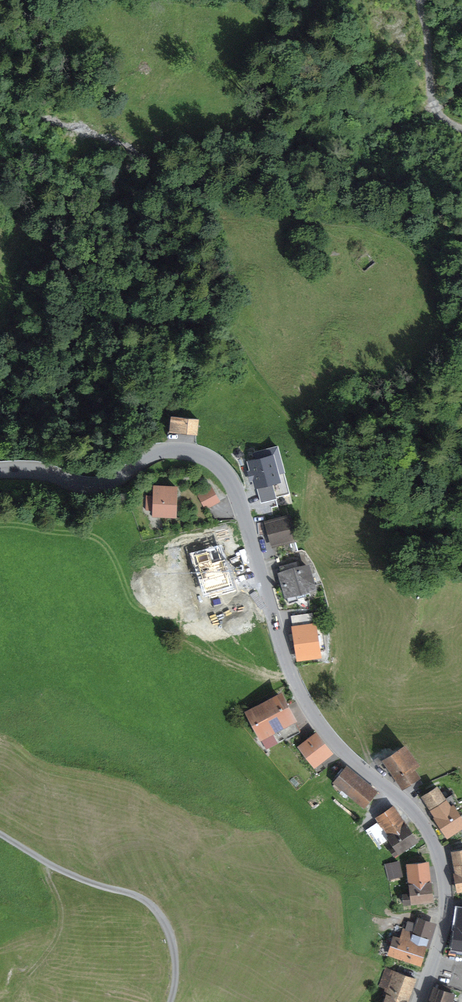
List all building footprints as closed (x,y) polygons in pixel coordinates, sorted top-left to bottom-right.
[(200,420),(172,417),(169,433),(197,437),(200,420)] [(277,445),(255,451),(257,459),(249,461),(261,502),(290,493),(277,445)] [(220,502),(211,486),(196,495),(205,510),(220,502)] [(178,489),(154,488),(153,518),(176,519),(178,489)] [(293,516),(265,522),(270,545),(298,539),(293,516)] [(309,565),(278,574),(288,605),(299,601),(297,595),(316,589),(309,565)] [(294,613),(294,622),(317,621),(317,611),(294,613)] [(318,625),(293,628),(298,659),(322,656),(318,625)] [(283,694),(242,714),(261,754),(274,747),(269,737),(297,724),(283,694)] [(317,734),(298,749),(314,770),(333,755),(317,734)] [(411,744),(384,761),(402,791),(422,779),(416,769),(423,765),(411,744)] [(382,794),(350,767),(337,782),(370,809),(382,794)] [(423,799),(448,843),(461,835),(461,808),(457,811),(443,787),(423,799)] [(397,807),(375,820),(397,855),(418,842),(397,807)] [(387,860),(390,876),(405,873),(402,857),(387,860)] [(435,862),(411,864),(415,903),(439,901),(435,862)] [(416,941),(399,937),(394,956),(428,965),(440,923),(422,918),(416,941)] [(389,972),(383,993),(389,995),(387,1001),(411,1001),(418,981),(389,972)] [(434,988),(430,1001),(451,1001),(454,995),(434,988)]
